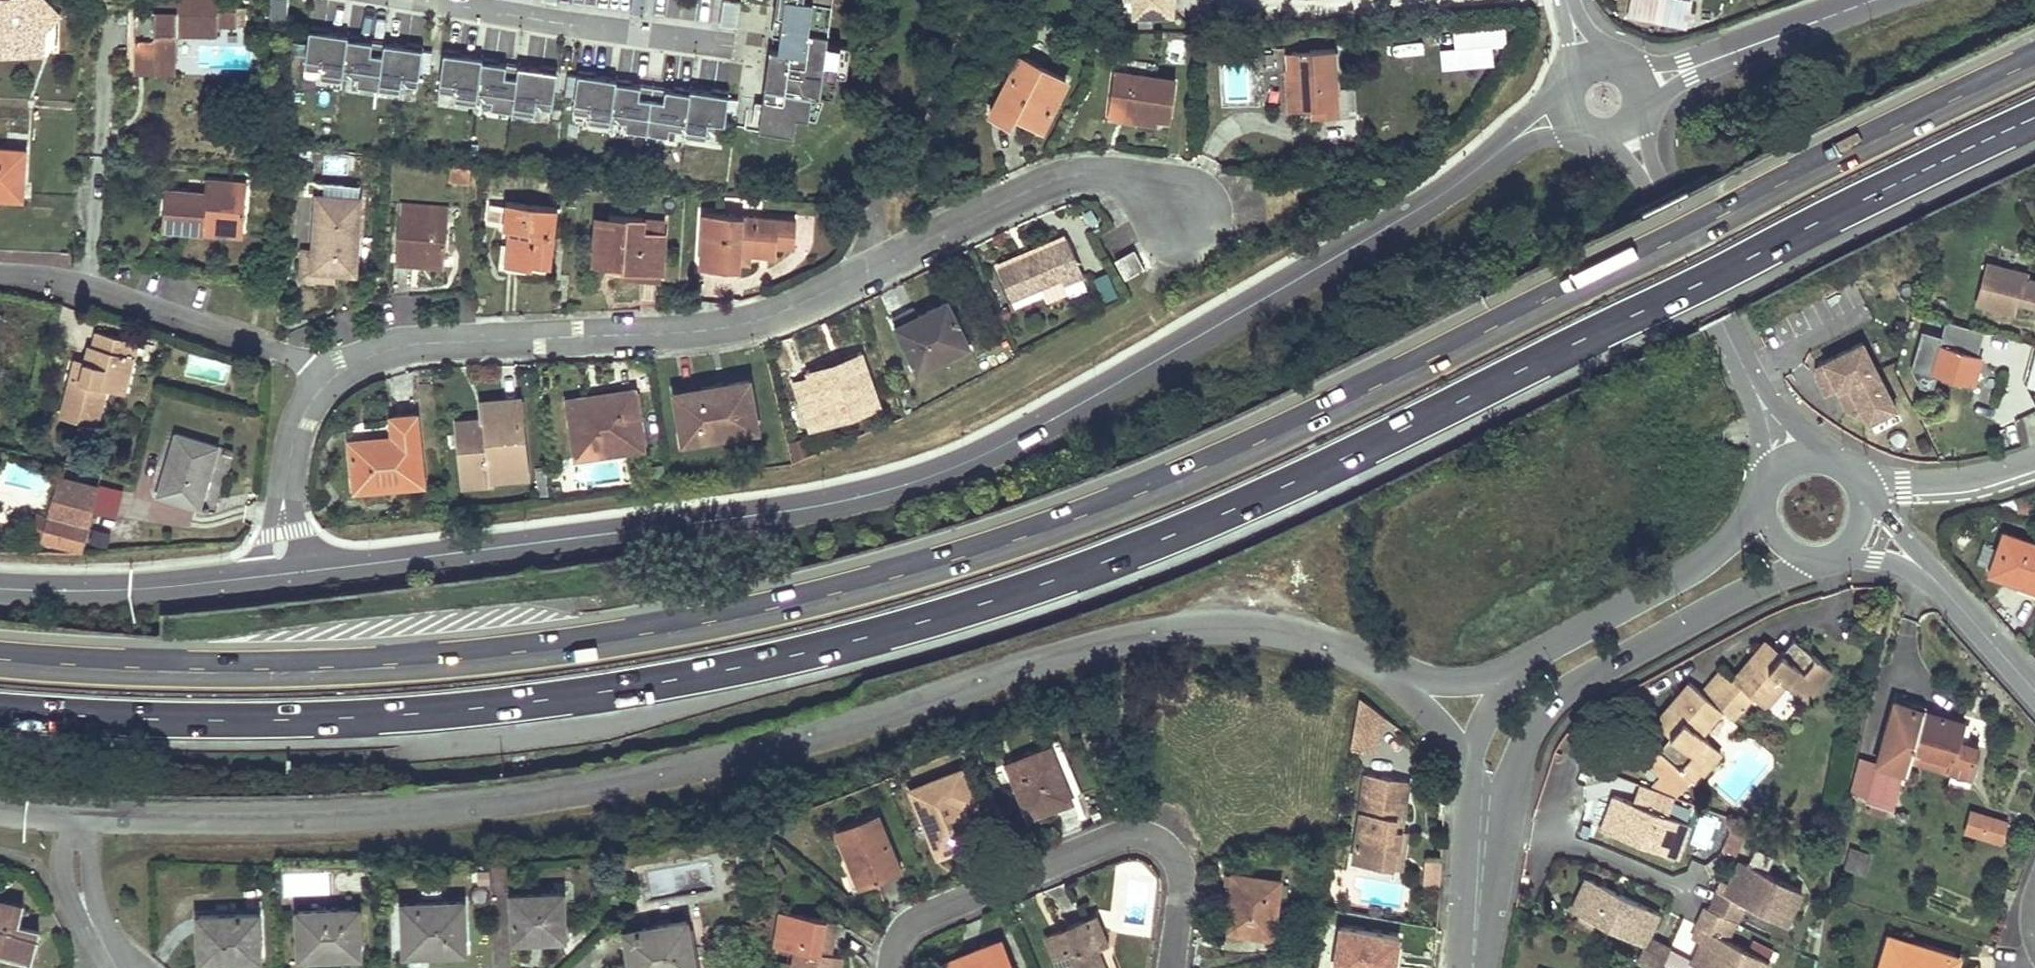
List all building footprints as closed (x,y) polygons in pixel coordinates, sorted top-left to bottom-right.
[(44,54),(45,27),(39,21),(39,16),(49,8),(43,0),(0,0),(0,53),(44,54)] [(154,10),(154,38),(135,38),(134,62),(176,63),(177,32),(217,33),(217,25),(236,25),(236,23),(237,6),(237,0),(225,0),(169,0),(169,8),(155,8),(154,10)] [(155,8),(169,8),(169,0),(155,0),(155,8)] [(272,22),(288,21),(288,0),(271,0),(272,22)] [(724,0),(721,25),(739,27),(742,2),(724,0)] [(775,16),(784,17),(830,23),(834,0),(777,0),(775,16)] [(1137,12),(1174,10),(1173,0),(1137,0),(1137,12)] [(1671,0),(1639,0),(1635,20),(1688,31),(1694,5),(1671,0)] [(246,6),(237,6),(236,23),(246,24),(246,6)] [(60,21),(49,8),(39,16),(39,21),(60,21)] [(154,10),(135,10),(135,38),(154,38),(154,10)] [(830,23),(784,17),(779,50),(771,49),(761,128),(796,132),(798,115),(810,117),(813,93),(835,96),(841,45),(828,43),(830,23)] [(1444,66),(1496,59),(1494,42),(1509,40),(1506,19),(1454,26),(1456,42),(1441,44),(1444,66)] [(311,27),(303,76),(417,91),(425,42),(311,27)] [(442,47),(435,100),(551,118),(559,64),(442,47)] [(1295,109),(1303,109),(1312,108),(1340,107),(1337,48),(1292,50),(1293,68),(1295,109)] [(1044,122),(1067,78),(1023,55),(993,113),(1012,124),(1019,109),(1044,122)] [(176,63),(134,62),(134,73),(176,74),(176,63)] [(1295,109),(1293,68),(1285,68),(1287,109),(1295,109)] [(1158,119),(1170,121),(1176,79),(1115,71),(1109,112),(1158,119)] [(575,123),(726,132),(730,83),(578,73),(575,123)] [(1340,107),(1312,108),(1312,116),(1340,115),(1340,107)] [(1158,119),(1109,112),(1108,119),(1157,126),(1158,119)] [(23,190),(25,150),(0,149),(0,189),(23,190)] [(468,181),(469,173),(469,166),(453,164),(451,179),(468,181)] [(166,190),(163,230),(204,234),(205,229),(243,233),(247,185),(206,181),(205,194),(166,190)] [(359,198),(359,184),(317,182),(317,195),(359,198)] [(301,249),(300,268),(336,270),(354,271),(359,198),(317,195),(313,250),(301,249)] [(399,215),(447,219),(448,206),(400,202),(399,215)] [(532,266),(533,260),(550,262),(557,207),(507,202),(505,226),(509,226),(505,263),(532,266)] [(777,254),(777,249),(778,244),(795,244),(796,219),(705,213),(701,265),(741,268),(743,252),(777,254)] [(444,257),(447,219),(399,215),(396,254),(444,257)] [(596,228),(608,228),(608,217),(597,216),(596,228)] [(608,228),(596,228),(593,264),(623,266),(623,271),(662,273),(665,233),(644,231),(644,219),(608,217),(608,228)] [(644,231),(665,233),(665,221),(644,219),(644,231)] [(204,234),(242,238),(243,233),(205,229),(204,234)] [(1066,283),(1084,275),(1068,239),(1000,269),(1013,298),(1062,276),(1066,283)] [(1117,262),(1126,277),(1144,266),(1136,251),(1117,262)] [(444,257),(396,254),(395,265),(444,269),(444,257)] [(1979,304),(2016,312),(2018,302),(2019,296),(2034,301),(2034,283),(2025,280),(2026,275),(1988,265),(1979,304)] [(336,270),(300,268),(299,280),(335,282),(336,270)] [(1110,270),(1097,274),(1104,297),(1116,293),(1110,270)] [(622,280),(662,282),(662,273),(623,271),(622,280)] [(2019,296),(2018,302),(2034,306),(2034,301),(2019,296)] [(969,343),(947,301),(919,315),(898,326),(920,368),(969,343)] [(893,316),(898,326),(919,315),(914,305),(893,316)] [(81,381),(71,378),(61,418),(96,427),(106,388),(123,393),(136,342),(97,332),(94,346),(90,345),(86,361),(81,381)] [(1978,348),(1972,347),(1967,345),(1965,353),(1940,346),(1931,372),(1972,384),(1980,358),(1975,356),(1978,348)] [(1864,412),(1869,423),(1897,409),(1881,378),(1866,347),(1821,369),(1815,378),(1820,382),(1822,387),(1817,389),(1823,400),(1833,395),(1836,400),(1839,406),(1844,404),(1846,409),(1846,415),(1857,416),(1864,412)] [(810,377),(862,358),(860,352),(808,370),(810,377)] [(2026,387),(2034,390),(2034,354),(2026,387)] [(86,361),(76,358),(71,378),(81,381),(86,361)] [(862,358),(810,377),(795,382),(812,427),(879,404),(862,358)] [(703,392),(677,397),(685,441),(761,427),(752,378),(703,388),(703,392)] [(603,406),(571,411),(578,458),(645,447),(636,389),(601,394),(603,406)] [(601,394),(569,399),(571,411),(603,406),(601,394)] [(462,476),(492,473),(492,479),(527,475),(520,399),(479,403),(480,421),(457,423),(462,476)] [(349,442),(355,491),(423,483),(415,414),(391,417),(393,437),(349,442)] [(202,496),(217,445),(176,433),(157,495),(190,504),(193,493),(202,496)] [(808,435),(789,441),(795,459),(813,453),(808,435)] [(492,473),(462,476),(463,487),(493,484),(492,479),(492,473)] [(45,539),(83,548),(92,513),(99,485),(60,476),(45,539)] [(120,520),(126,492),(99,485),(92,513),(120,520)] [(193,493),(190,504),(199,507),(202,496),(193,493)] [(2003,534),(1989,574),(2005,579),(2004,585),(2034,595),(2034,545),(2003,534)] [(1760,648),(1746,664),(1732,680),(1752,697),(1765,707),(1786,683),(1805,699),(1831,670),(1794,639),(1782,654),(1776,660),(1760,648)] [(1760,648),(1776,660),(1782,654),(1766,641),(1760,648)] [(1720,671),(1711,683),(1742,709),(1752,697),(1732,680),(1720,671)] [(1661,714),(1669,721),(1677,728),(1671,736),(1658,750),(1695,782),(1721,752),(1702,735),(1722,710),(1702,694),(1689,683),(1661,714)] [(1722,710),(1733,720),(1742,709),(1711,683),(1702,694),(1722,710)] [(1374,747),(1382,714),(1361,696),(1353,742),(1374,747)] [(1970,778),(1975,763),(1979,749),(1957,742),(1963,722),(1895,701),(1876,765),(1863,760),(1854,791),(1868,796),(1867,801),(1887,807),(1899,768),(1905,770),(1909,759),(1970,778)] [(1655,722),(1671,736),(1677,728),(1669,721),(1661,714),(1655,722)] [(1030,818),(1051,809),(1073,801),(1050,748),(1007,765),(1030,818)] [(978,840),(971,822),(964,805),(974,801),(961,770),(912,790),(938,856),(978,840)] [(1353,862),(1392,869),(1395,848),(1405,850),(1408,832),(1400,830),(1407,780),(1366,773),(1353,862)] [(1651,789),(1640,785),(1633,804),(1644,808),(1651,789)] [(1677,799),(1651,789),(1644,808),(1633,804),(1619,798),(1606,831),(1681,859),(1694,826),(1670,817),(1677,799)] [(878,811),(836,828),(848,856),(854,853),(866,884),(902,869),(878,811)] [(1981,834),(1986,816),(1972,812),(1967,831),(1981,834)] [(2000,840),(2003,830),(2005,821),(1986,816),(1981,834),(2000,840)] [(1401,870),(1405,850),(1395,848),(1392,869),(1401,870)] [(1870,855),(1862,853),(1853,850),(1847,868),(1865,873),(1870,855)] [(854,853),(848,856),(861,886),(866,884),(854,853)] [(1426,857),(1426,881),(1440,880),(1439,857),(1426,857)] [(1719,891),(1710,910),(1732,920),(1738,922),(1746,905),(1789,925),(1804,891),(1741,861),(1726,894),(1719,891)] [(494,890),(501,889),(507,889),(507,865),(493,866),(494,890)] [(1232,885),(1233,874),(1226,873),(1224,884),(1232,885)] [(1232,885),(1229,908),(1226,932),(1273,936),(1280,880),(1233,874),(1232,885)] [(1644,943),(1659,912),(1586,876),(1571,908),(1644,943)] [(540,938),(540,934),(540,931),(564,930),(563,892),(513,893),(515,938),(540,938)] [(439,946),(439,949),(440,952),(465,952),(463,901),(402,903),(404,948),(439,946)] [(27,959),(34,932),(17,927),(20,917),(22,907),(0,902),(0,952),(27,959)] [(301,957),(317,957),(333,956),(333,952),(359,951),(357,908),(299,911),(301,957)] [(1706,908),(1702,915),(1696,929),(1691,940),(1700,944),(1692,961),(1690,965),(1697,967),(1766,967),(1769,961),(1724,939),(1732,920),(1710,910),(1706,908)] [(208,961),(219,961),(231,961),(231,954),(260,953),(258,913),(199,915),(200,937),(207,937),(208,961)] [(840,957),(830,954),(835,922),(782,913),(776,947),(797,950),(794,967),(839,967),(840,957)] [(1405,929),(1339,919),(1332,967),(1399,967),(1405,929)] [(1098,949),(1086,920),(1045,937),(1059,967),(1106,967),(1098,949)] [(687,922),(625,932),(631,967),(695,967),(687,922)] [(1924,947),(1890,936),(1880,967),(1955,967),(1958,957),(1924,947)] [(200,961),(208,961),(207,937),(200,937),(200,961)] [(1653,939),(1650,945),(1640,966),(1644,967),(1661,967),(1670,950),(1671,948),(1653,939)] [(1002,940),(941,964),(943,967),(1013,967),(1002,940)] [(1644,943),(1635,963),(1640,966),(1650,945),(1644,943)] [(1690,965),(1692,961),(1670,950),(1661,967),(1688,967),(1690,965)]
